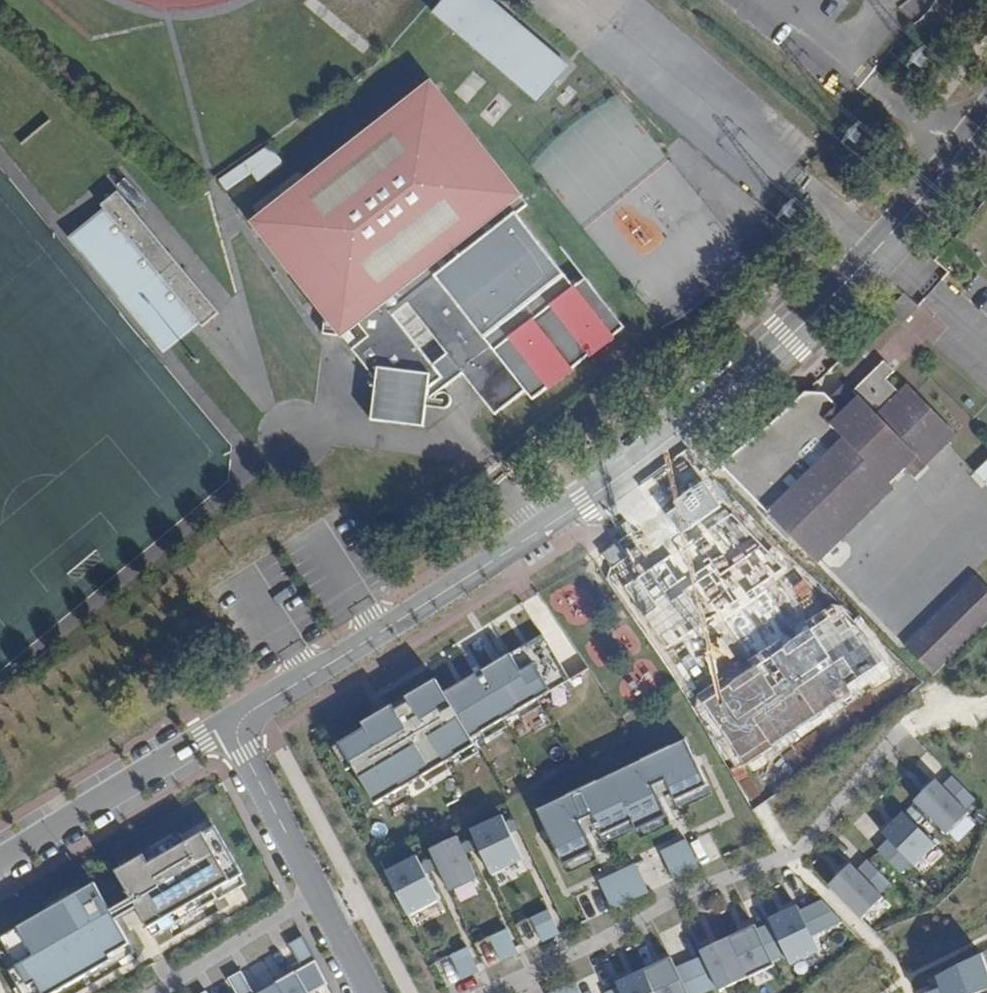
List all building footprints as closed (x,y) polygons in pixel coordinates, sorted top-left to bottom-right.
[(491,0),(445,0),(434,13),(538,102),(568,67),(510,17),(507,21),(490,7),(494,2),(491,0)] [(510,17),(494,2),(490,7),(507,21),(510,17)] [(342,337),(353,328),(363,341),(352,349),(376,380),(371,420),(384,422),(387,400),(426,405),(426,407),(446,408),(450,404),(450,398),(447,393),(439,392),(463,373),(495,414),(525,390),(532,399),(624,326),(586,278),(574,287),(517,213),(527,206),(432,83),(253,222),(324,315),(323,335),(342,337)] [(272,146),(219,181),(225,190),(253,172),(260,180),(284,165),(272,146)] [(219,312),(118,191),(101,205),(114,220),(107,227),(100,220),(78,238),(165,343),(188,325),(177,311),(184,305),(202,327),(219,312)] [(353,328),(342,337),(352,349),(363,341),(353,328)] [(753,439),(720,465),(811,560),(821,560),(843,539),(844,529),(919,457),(926,464),(947,445),(934,431),(942,423),(931,407),(913,397),(906,403),(885,381),(895,372),(884,362),(854,392),(860,398),(844,414),(828,398),(825,395),(805,392),(753,439)] [(828,398),(844,414),(860,398),(854,392),(845,382),(828,398)] [(387,400),(384,422),(423,426),(426,407),(426,405),(387,400)] [(974,471),(986,485),(986,459),(974,471)] [(630,557),(618,542),(602,553),(613,569),(630,557)] [(949,660),(952,658),(986,623),(986,589),(976,577),(904,648),(933,676),(949,660)] [(338,744),(375,805),(403,788),(428,773),(447,762),(475,745),(472,739),(504,720),(540,699),(570,681),(541,634),(442,693),(437,685),(420,695),(394,711),(364,728),(338,744)] [(420,695),(437,685),(434,680),(417,690),(420,695)] [(361,723),(364,728),(394,711),(391,706),(378,713),(361,723)] [(684,740),(536,811),(545,830),(547,834),(549,839),(563,866),(594,851),(586,835),(598,829),(601,836),(631,822),(636,831),(667,817),(659,800),(671,795),(674,801),(677,800),(707,786),(697,767),(693,758),(684,740)] [(952,777),(941,788),(963,810),(974,800),(952,777)] [(924,793),(914,803),(946,835),(967,814),(963,810),(941,788),(935,781),(924,793)] [(895,821),(881,835),(887,841),(909,864),(913,868),(914,867),(935,846),(902,813),(895,821)] [(473,839),(490,875),(522,860),(505,823),(501,816),(470,831),(473,839)] [(20,992),(55,992),(111,961),(108,957),(128,945),(109,912),(117,908),(130,900),(152,938),(156,936),(227,895),(241,887),(243,885),(239,877),(241,875),(213,827),(211,828),(206,819),(190,828),(114,872),(128,896),(107,908),(93,884),(83,890),(39,915),(0,937),(0,941),(15,967),(7,972),(20,992)] [(433,859),(449,892),(476,879),(466,858),(460,846),(456,837),(429,850),(433,859)] [(662,851),(675,881),(700,870),(688,842),(687,840),(662,851)] [(877,851),(899,874),(909,864),(887,841),(880,848),(877,851)] [(415,857),(384,873),(407,916),(439,901),(420,867),(415,857)] [(866,861),(856,872),(878,895),(889,884),(866,861)] [(600,882),(614,911),(650,893),(636,865),(600,882)] [(828,887),(860,920),(864,917),(882,899),(878,895),(856,872),(849,865),(836,878),(828,887)] [(816,903),(798,912),(810,936),(841,922),(821,901),(816,903)] [(771,918),(767,920),(770,925),(784,956),(789,966),(818,953),(810,936),(798,912),(796,906),(780,914),(771,918)] [(532,919),(543,942),(560,935),(549,911),(532,919)] [(543,942),(532,919),(518,925),(529,949),(543,942)] [(770,925),(757,931),(771,962),(784,956),(770,925)] [(739,933),(727,939),(746,979),(773,966),(771,962),(757,931),(754,926),(739,933)] [(507,931),(490,939),(501,962),(518,954),(507,931)] [(302,969),(314,962),(301,939),(289,945),(299,963),(302,969)] [(501,962),(490,939),(476,945),(487,968),(501,962)] [(716,988),(718,992),(746,979),(727,939),(718,943),(699,951),(702,957),(716,988)] [(453,955),(464,979),(466,978),(478,972),(467,948),(453,955)] [(933,991),(928,992),(986,992),(986,968),(982,954),(938,977),(942,988),(933,991)] [(464,979),(453,955),(437,962),(449,986),(464,979)] [(702,992),(704,992),(716,988),(702,957),(688,963),(702,992)] [(653,992),(686,992),(675,969),(669,958),(656,964),(642,971),(653,992)] [(283,992),(312,992),(326,985),(314,962),(302,969),(277,983),(283,992)] [(253,990),(254,992),(259,992),(277,983),(302,969),(299,963),(253,990)] [(688,963),(675,969),(686,992),(702,992),(688,963)] [(228,978),(237,992),(254,992),(253,990),(242,971),(228,978)] [(642,971),(635,974),(616,983),(615,983),(617,988),(619,992),(653,992),(642,971)] [(930,981),(933,991),(942,988),(938,977),(930,981)] [(277,983),(259,992),(283,992),(277,983)] [(551,992),(578,992),(573,983),(551,992)]
